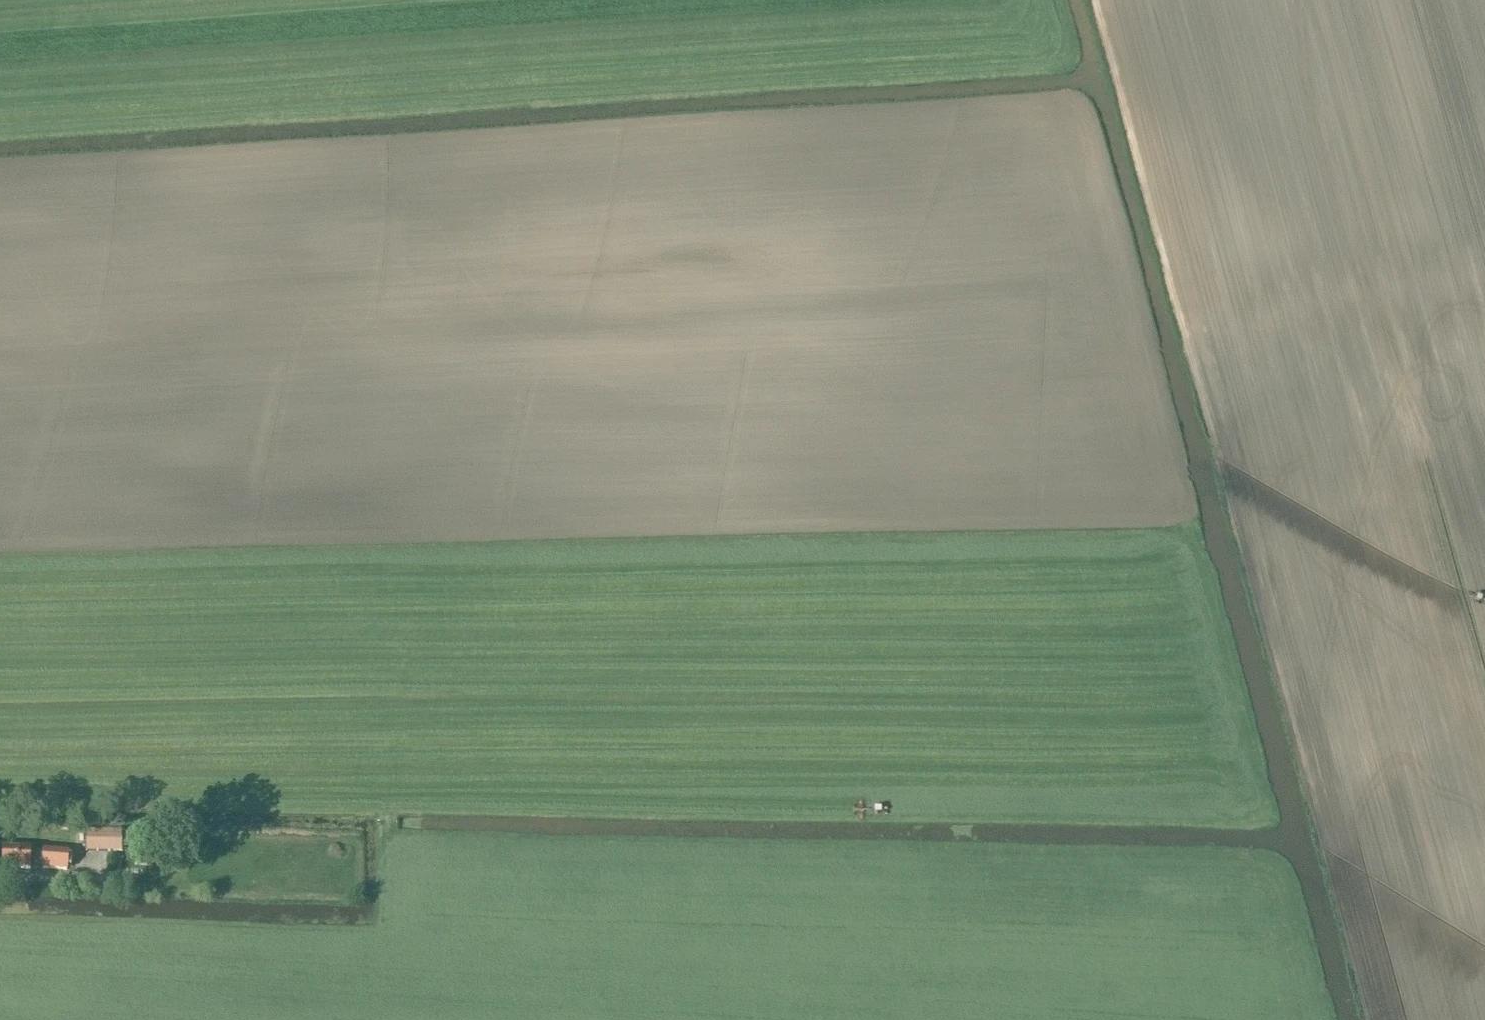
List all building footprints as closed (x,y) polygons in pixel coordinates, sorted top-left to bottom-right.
[(87,831),(87,852),(111,852),(110,831),(87,831)] [(66,869),(67,854),(43,852),(43,853),(31,852),(31,849),(3,847),(2,867),(30,869),(30,866),(43,867),(42,867),(66,869)]
